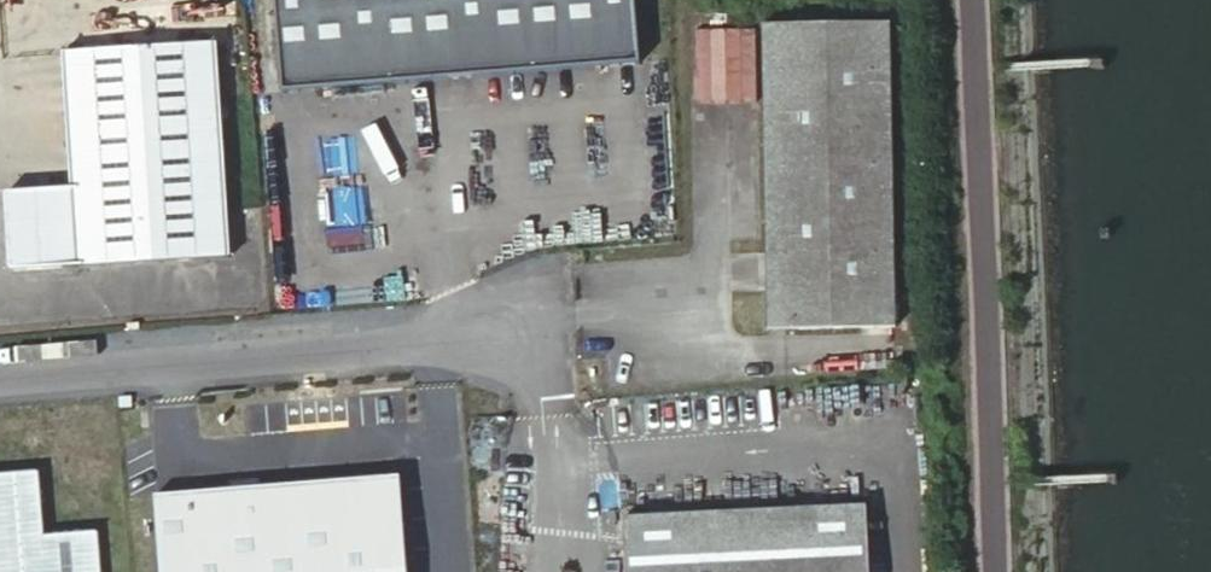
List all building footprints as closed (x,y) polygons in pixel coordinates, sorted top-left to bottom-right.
[(286,93),(636,65),(631,0),(278,0),(286,93)] [(765,23),(772,329),(899,326),(892,20),(765,23)] [(753,28),(694,28),(694,100),(754,100),(753,28)] [(234,248),(217,46),(59,60),(70,185),(8,190),(14,267),(234,248)] [(134,406),(133,394),(118,396),(119,408),(134,406)] [(98,531),(44,535),(38,468),(0,471),(0,571),(102,571),(98,531)] [(163,496),(169,571),(414,571),(407,476),(163,496)] [(869,504),(628,515),(630,571),(873,571),(869,504)]
